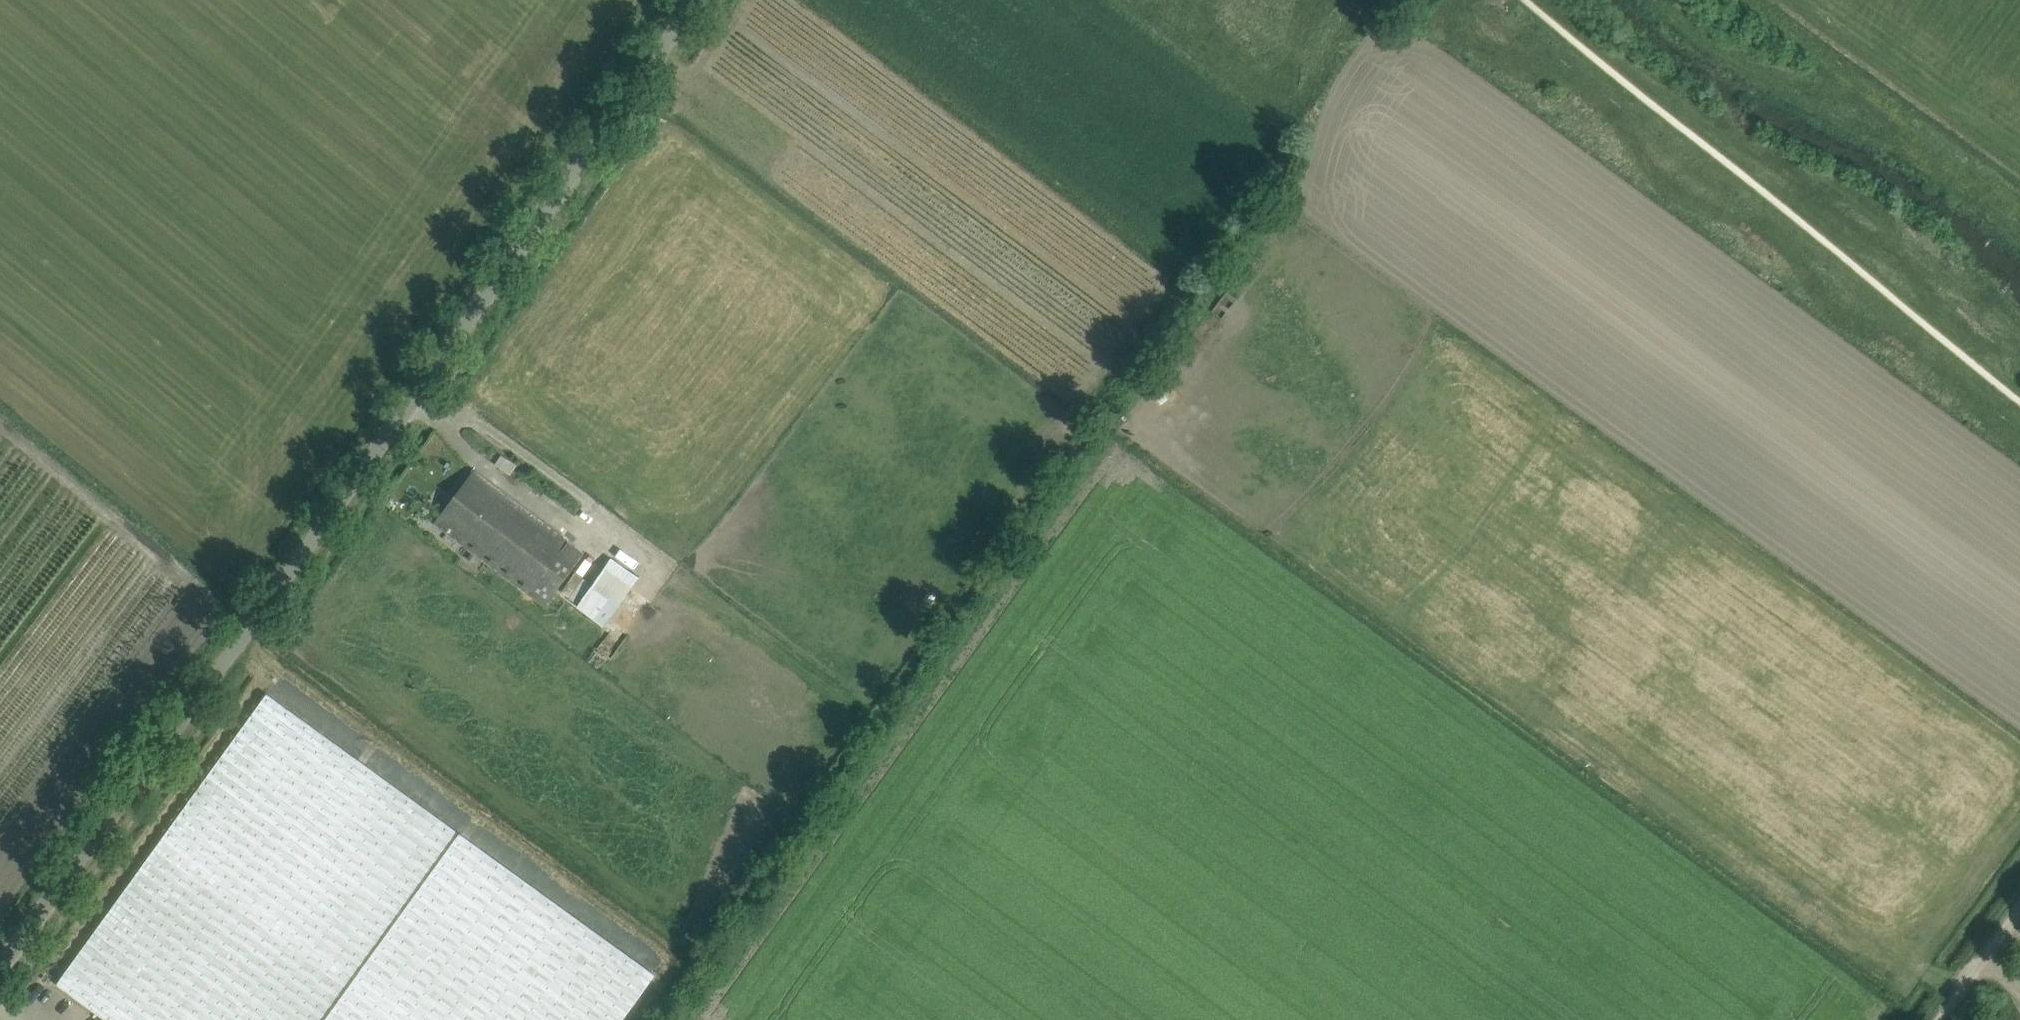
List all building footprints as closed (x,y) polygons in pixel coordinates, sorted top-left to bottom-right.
[(568,541),(475,471),(436,522),(546,605),(564,580),(548,568),(568,541)] [(616,560),(581,609),(607,628),(621,609),(626,602),(642,579),(616,560)] [(656,977),(283,705),(267,693),(56,985),(105,1019),(624,1019),(656,977)]
